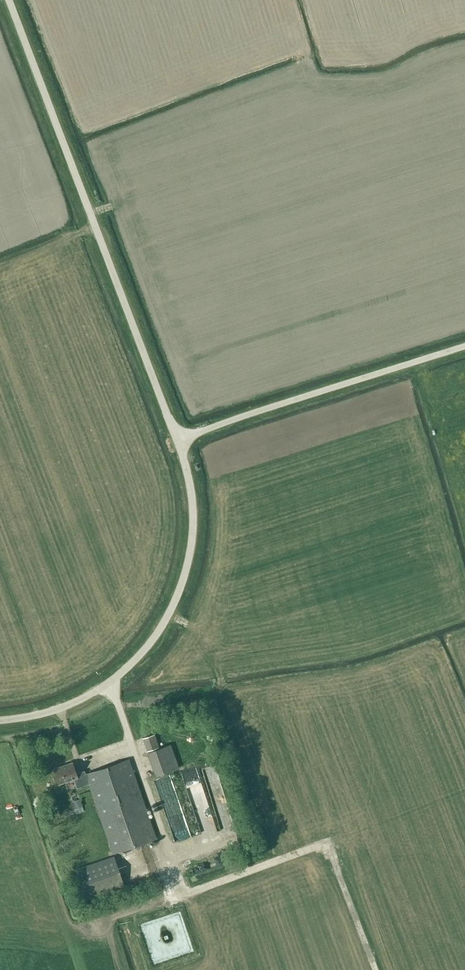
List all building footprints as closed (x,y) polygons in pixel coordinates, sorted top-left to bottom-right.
[(159,747),(154,734),(143,738),(147,751),(159,747)] [(155,775),(178,767),(170,744),(147,752),(155,775)] [(85,774),(88,784),(112,853),(156,838),(128,759),(85,774)] [(85,774),(84,771),(76,773),(72,762),(53,769),(58,784),(74,779),(77,788),(88,784),(85,774)] [(73,807),(82,805),(80,797),(72,799),(73,807)] [(123,886),(113,856),(75,869),(85,899),(123,886)] [(131,946),(139,945),(137,937),(130,939),(131,946)]
